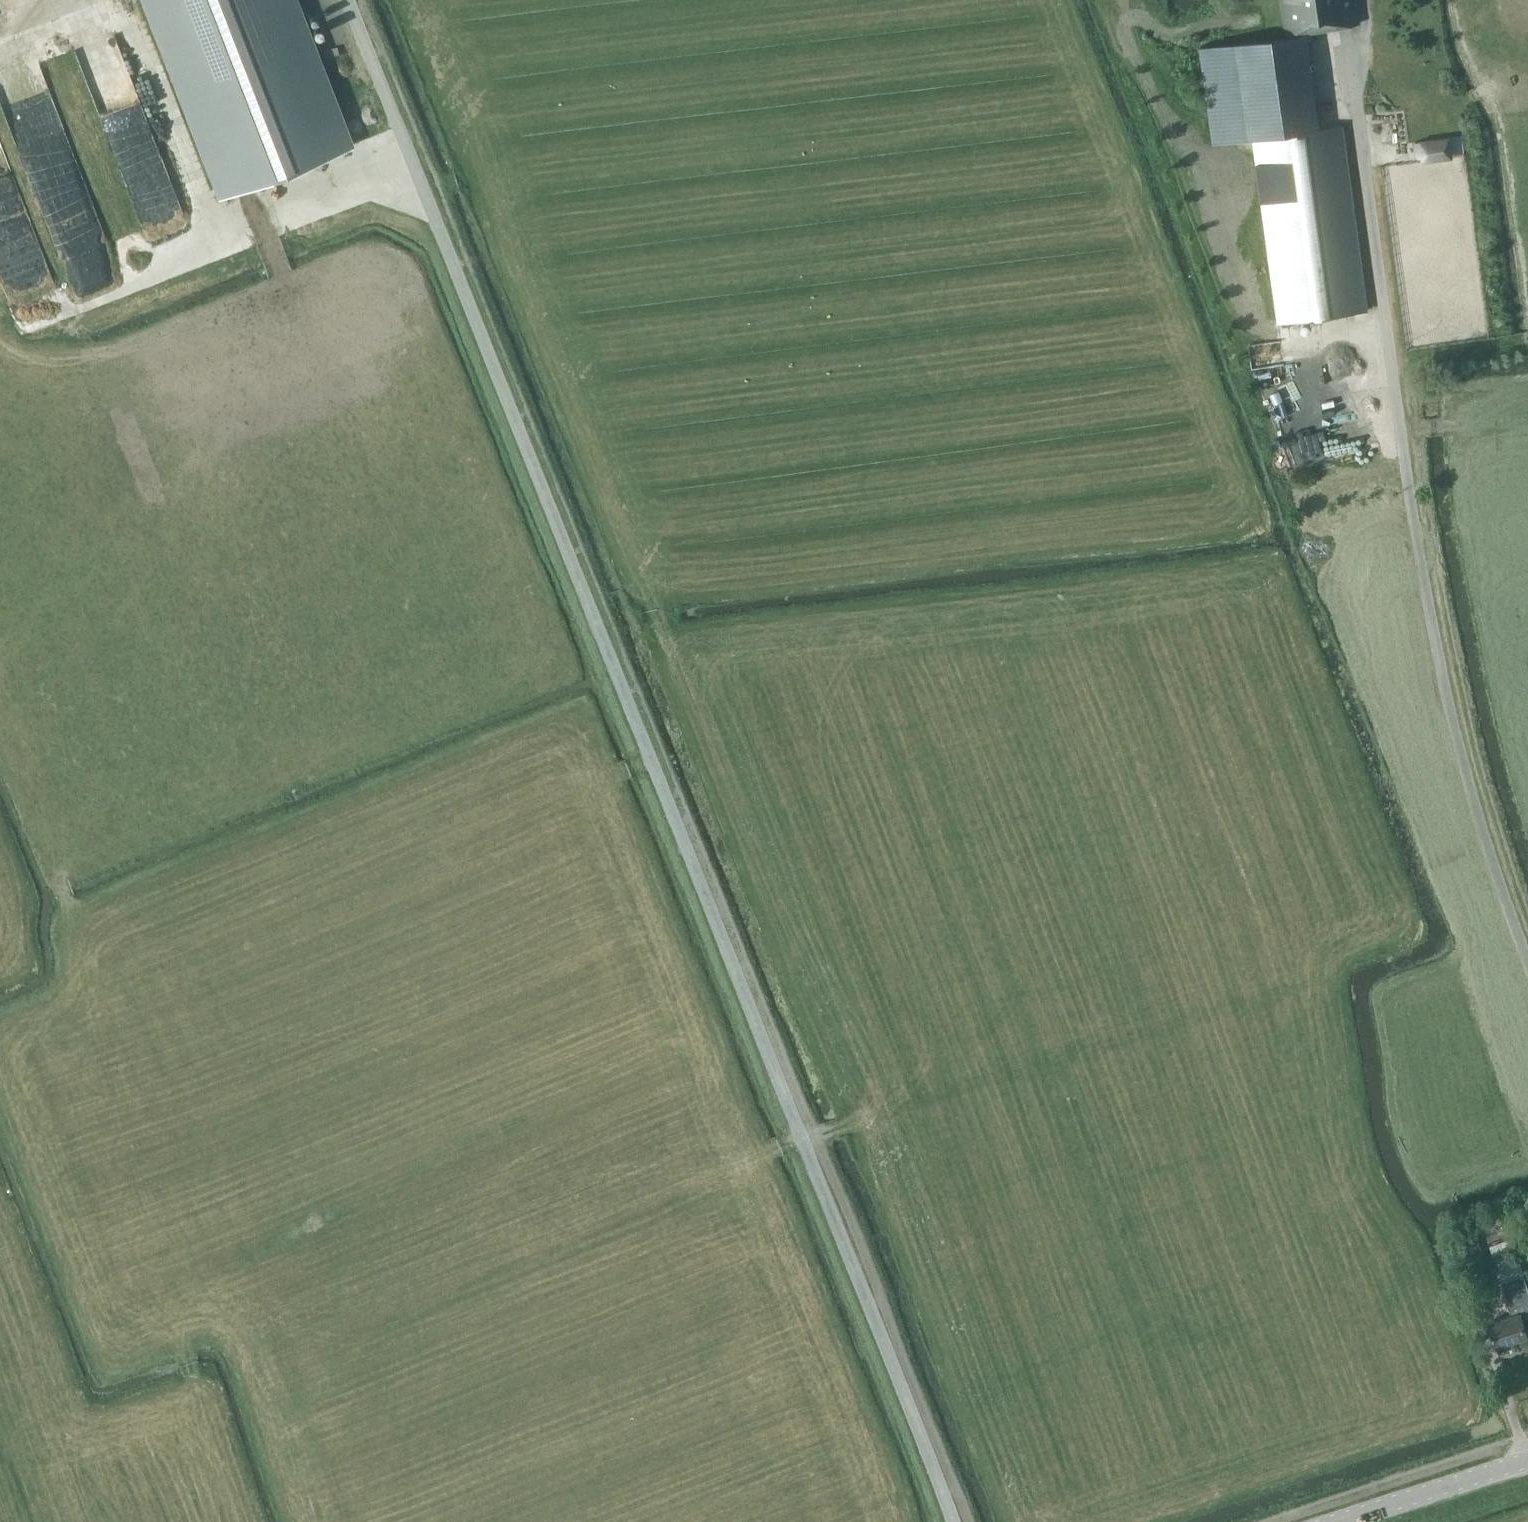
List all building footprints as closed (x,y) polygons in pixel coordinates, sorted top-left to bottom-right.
[(221,192),(348,144),(293,0),(148,0),(221,192)] [(1358,0),(1283,0),(1288,31),(1361,20),(1358,0)] [(1301,127),(1289,33),(1203,44),(1215,138),(1254,133),(1277,319),(1366,308),(1343,122),(1301,127)] [(117,162),(142,232),(182,218),(158,148),(117,162)] [(47,216),(65,282),(112,270),(94,204),(47,216)] [(1527,1315),(1527,1287),(1515,1248),(1494,1255),(1502,1279),(1500,1280),(1511,1314),(1489,1321),(1497,1345),(1527,1336),(1522,1317),(1527,1315)]
